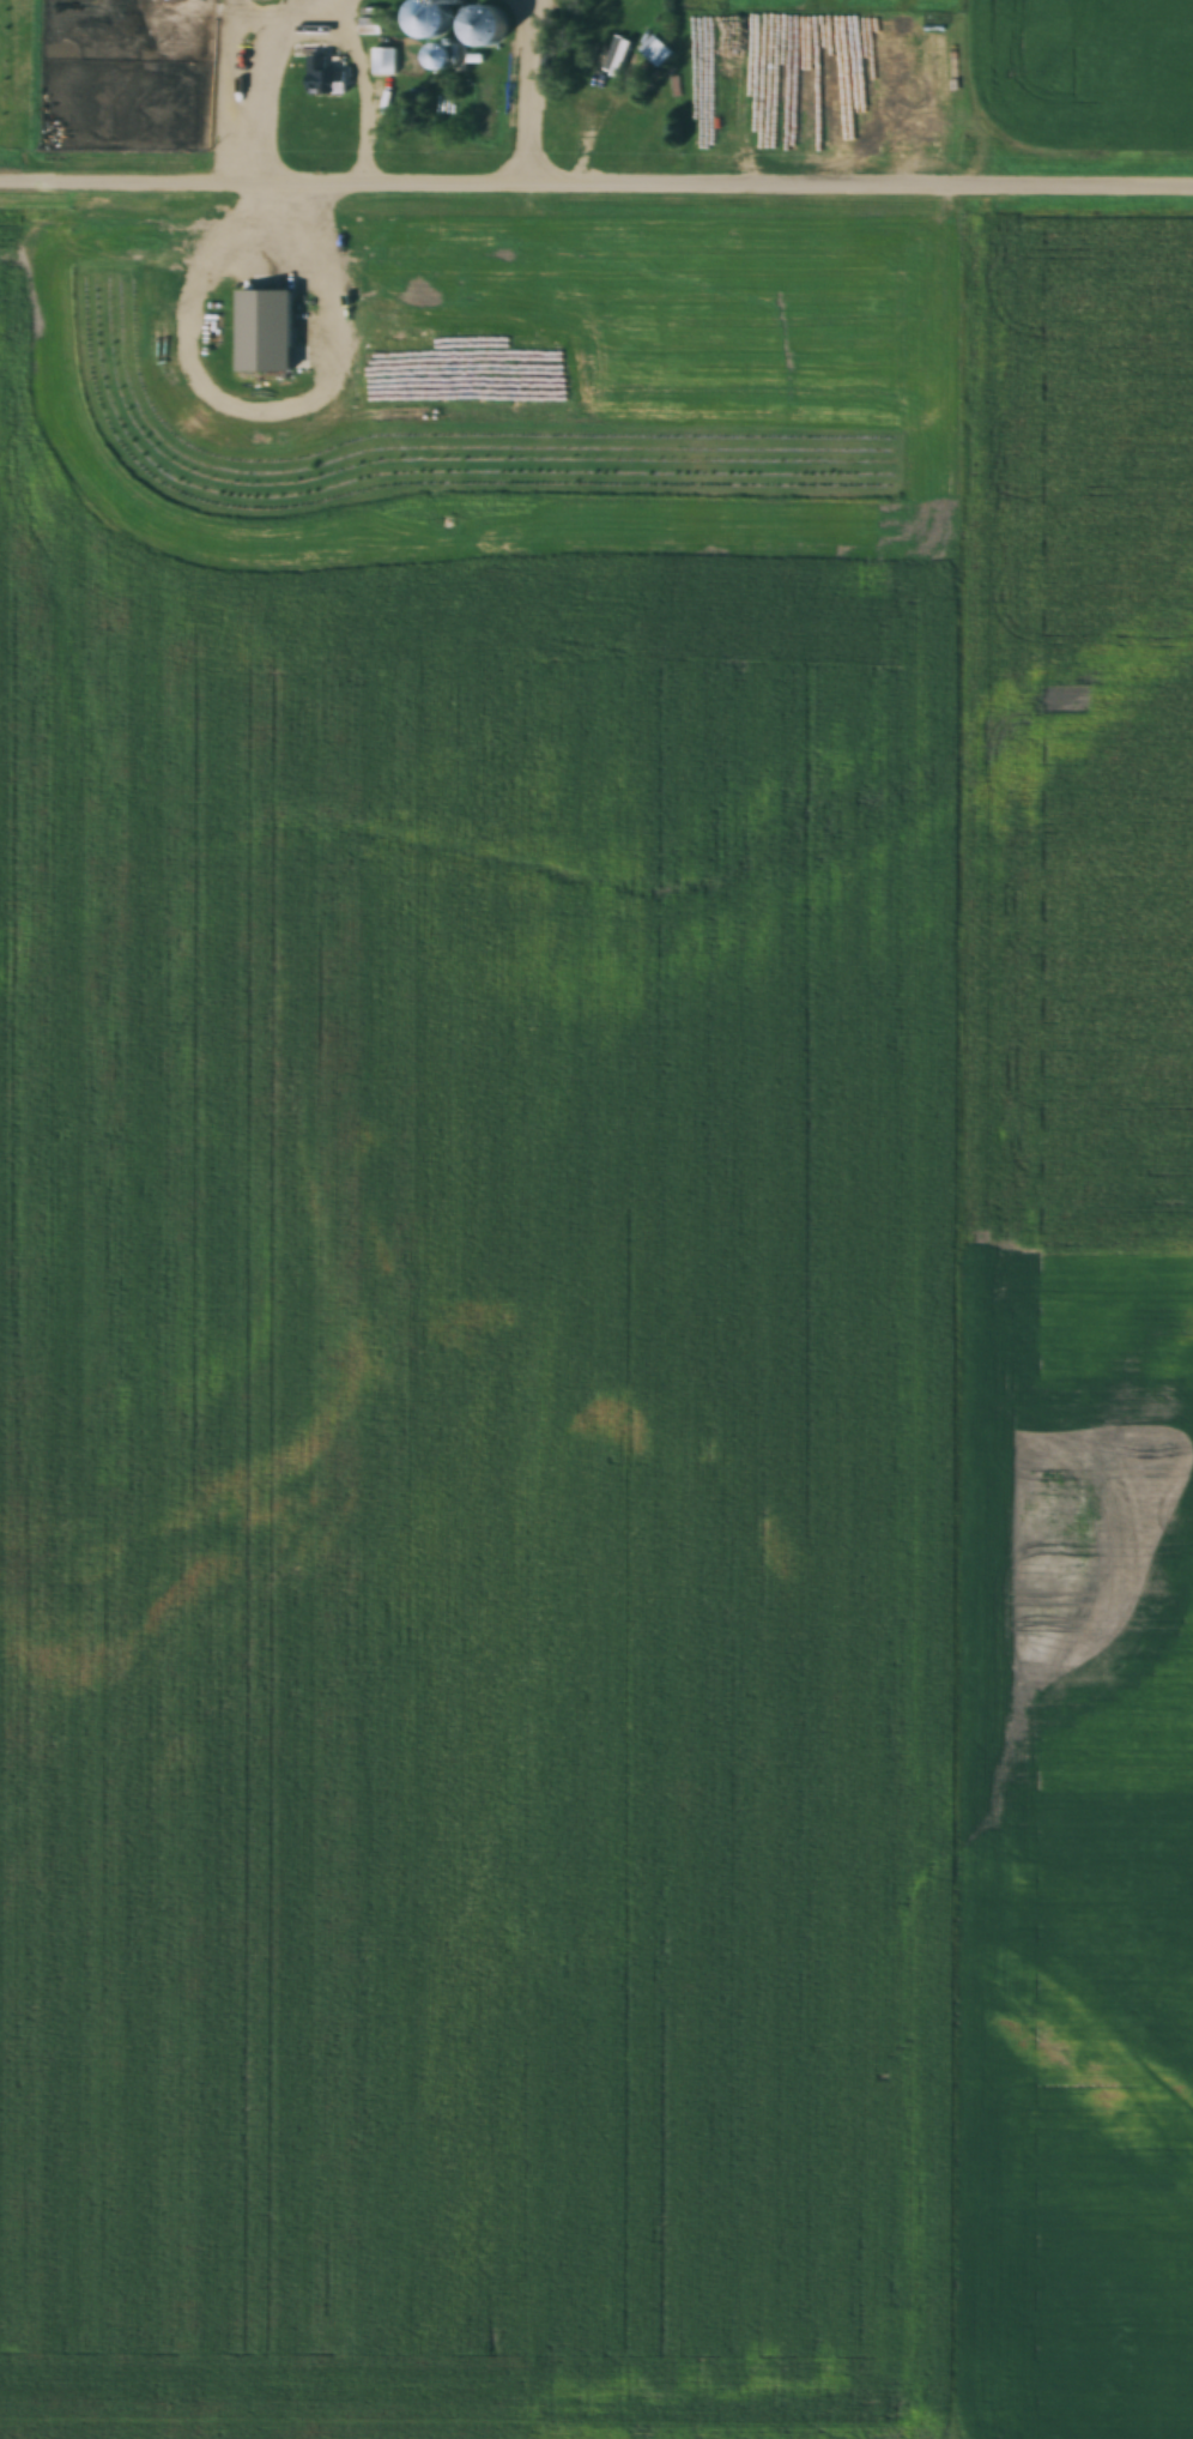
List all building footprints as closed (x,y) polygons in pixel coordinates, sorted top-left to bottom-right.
[(495,6),(469,15),(480,49),(506,41),(495,6)] [(575,30),(612,67),(635,44),(624,33),(619,39),(593,13),(575,30)] [(673,53),(655,35),(640,51),(658,69),(673,53)] [(374,76),(396,76),(396,50),(374,50),(374,76)] [(349,94),(349,71),(329,71),(329,56),(311,56),(311,94),(349,94)] [(240,293),(240,373),(294,373),(294,293),(240,293)]
